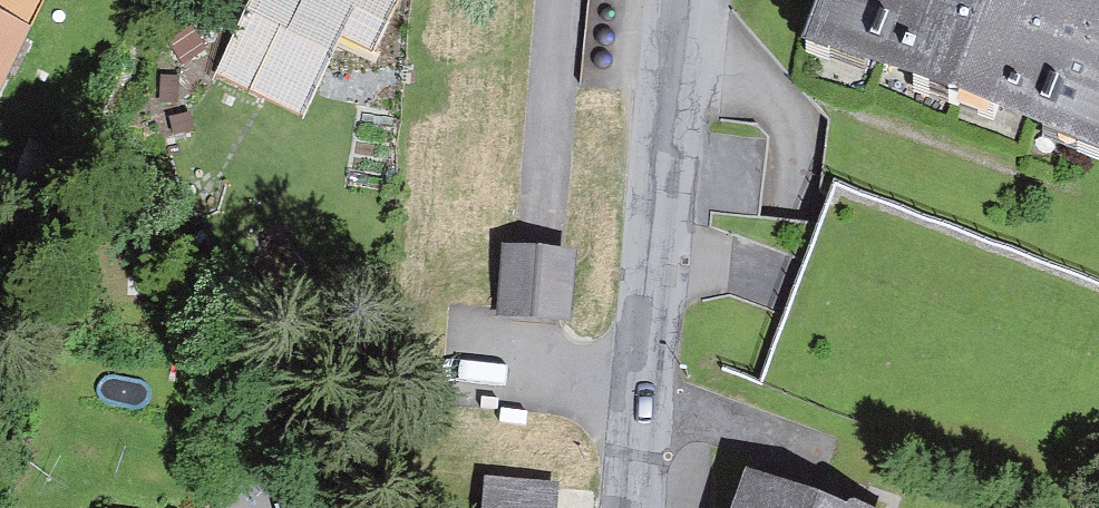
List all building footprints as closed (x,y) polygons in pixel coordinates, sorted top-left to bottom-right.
[(213,73),(303,116),(342,37),(374,53),(400,0),(249,0),(213,73)] [(803,45),(1098,151),(1098,0),(819,0),(803,45)] [(0,19),(0,61),(14,68),(25,49),(7,39),(14,26),(0,19)] [(559,312),(564,264),(514,260),(510,308),(559,312)] [(487,507),(555,507),(557,480),(490,474),(487,507)] [(760,497),(756,507),(792,507),(760,497)]
